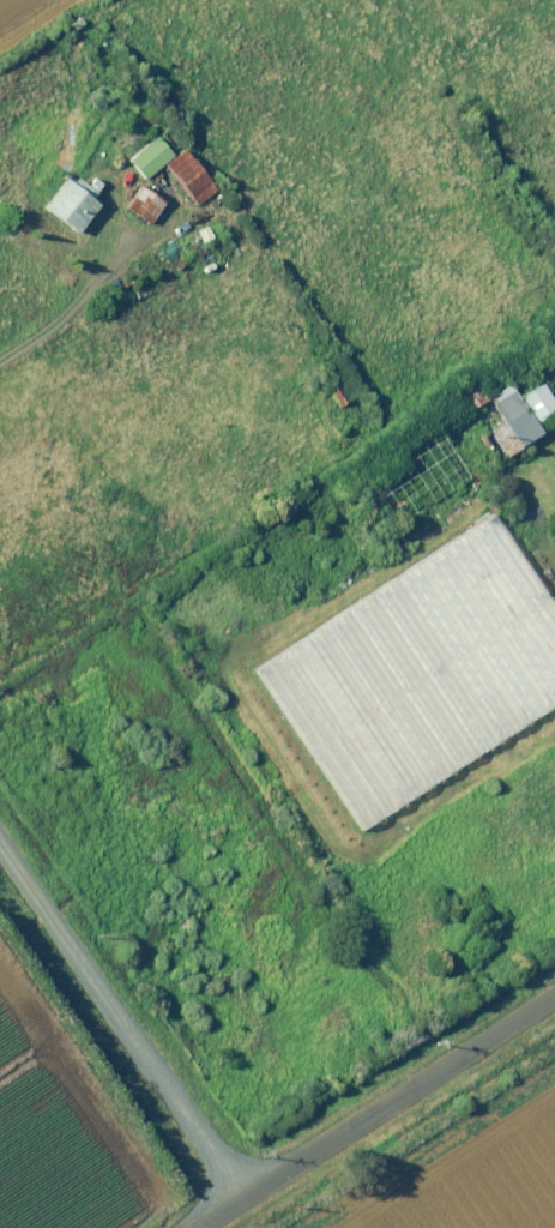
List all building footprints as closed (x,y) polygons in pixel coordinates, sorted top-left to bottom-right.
[(176,155),(160,135),(129,160),(145,180),(165,164),(196,205),(215,191),(183,149),(176,155)] [(86,186),(69,173),(42,208),(77,234),(98,205),(91,200),(102,184),(93,177),(86,186)] [(162,206),(146,194),(132,212),(149,224),(162,206)] [(507,458),(521,450),(519,447),(540,434),(535,424),(554,412),(554,405),(542,384),(518,398),(510,385),(489,398),(505,423),(491,432),(507,458)] [(248,672),(351,831),(554,698),(554,619),(487,516),(248,672)]
